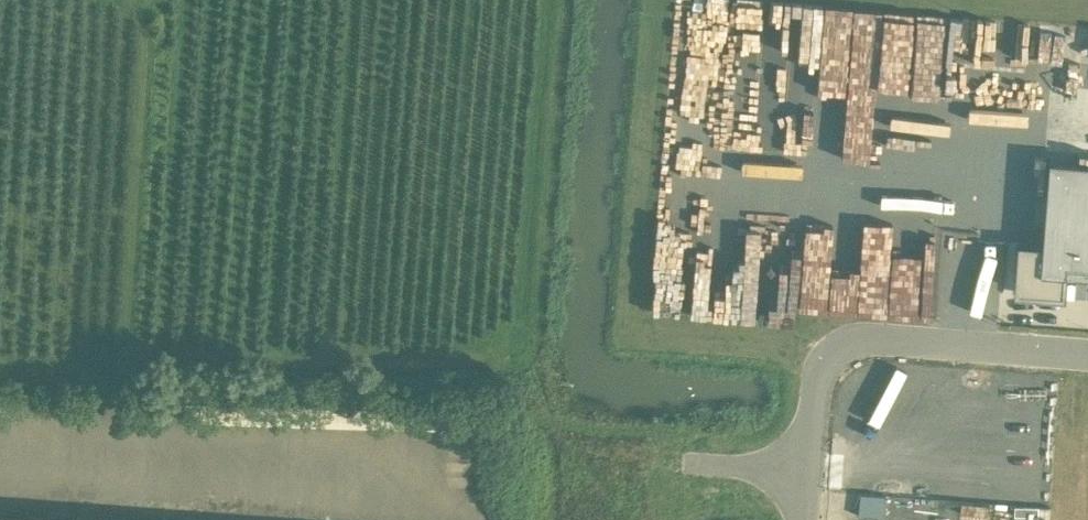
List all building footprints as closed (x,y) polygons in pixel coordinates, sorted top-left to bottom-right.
[(1013,294),(1063,298),(1065,273),(1087,274),(1087,162),(1048,159),(1041,245),(1017,244),(1013,294)] [(1032,488),(1033,399),(955,398),(952,486),(1032,488)] [(836,512),(861,514),(863,492),(837,490),(836,512)] [(361,501),(352,500),(351,518),(349,518),(349,519),(360,519),(361,501)]
